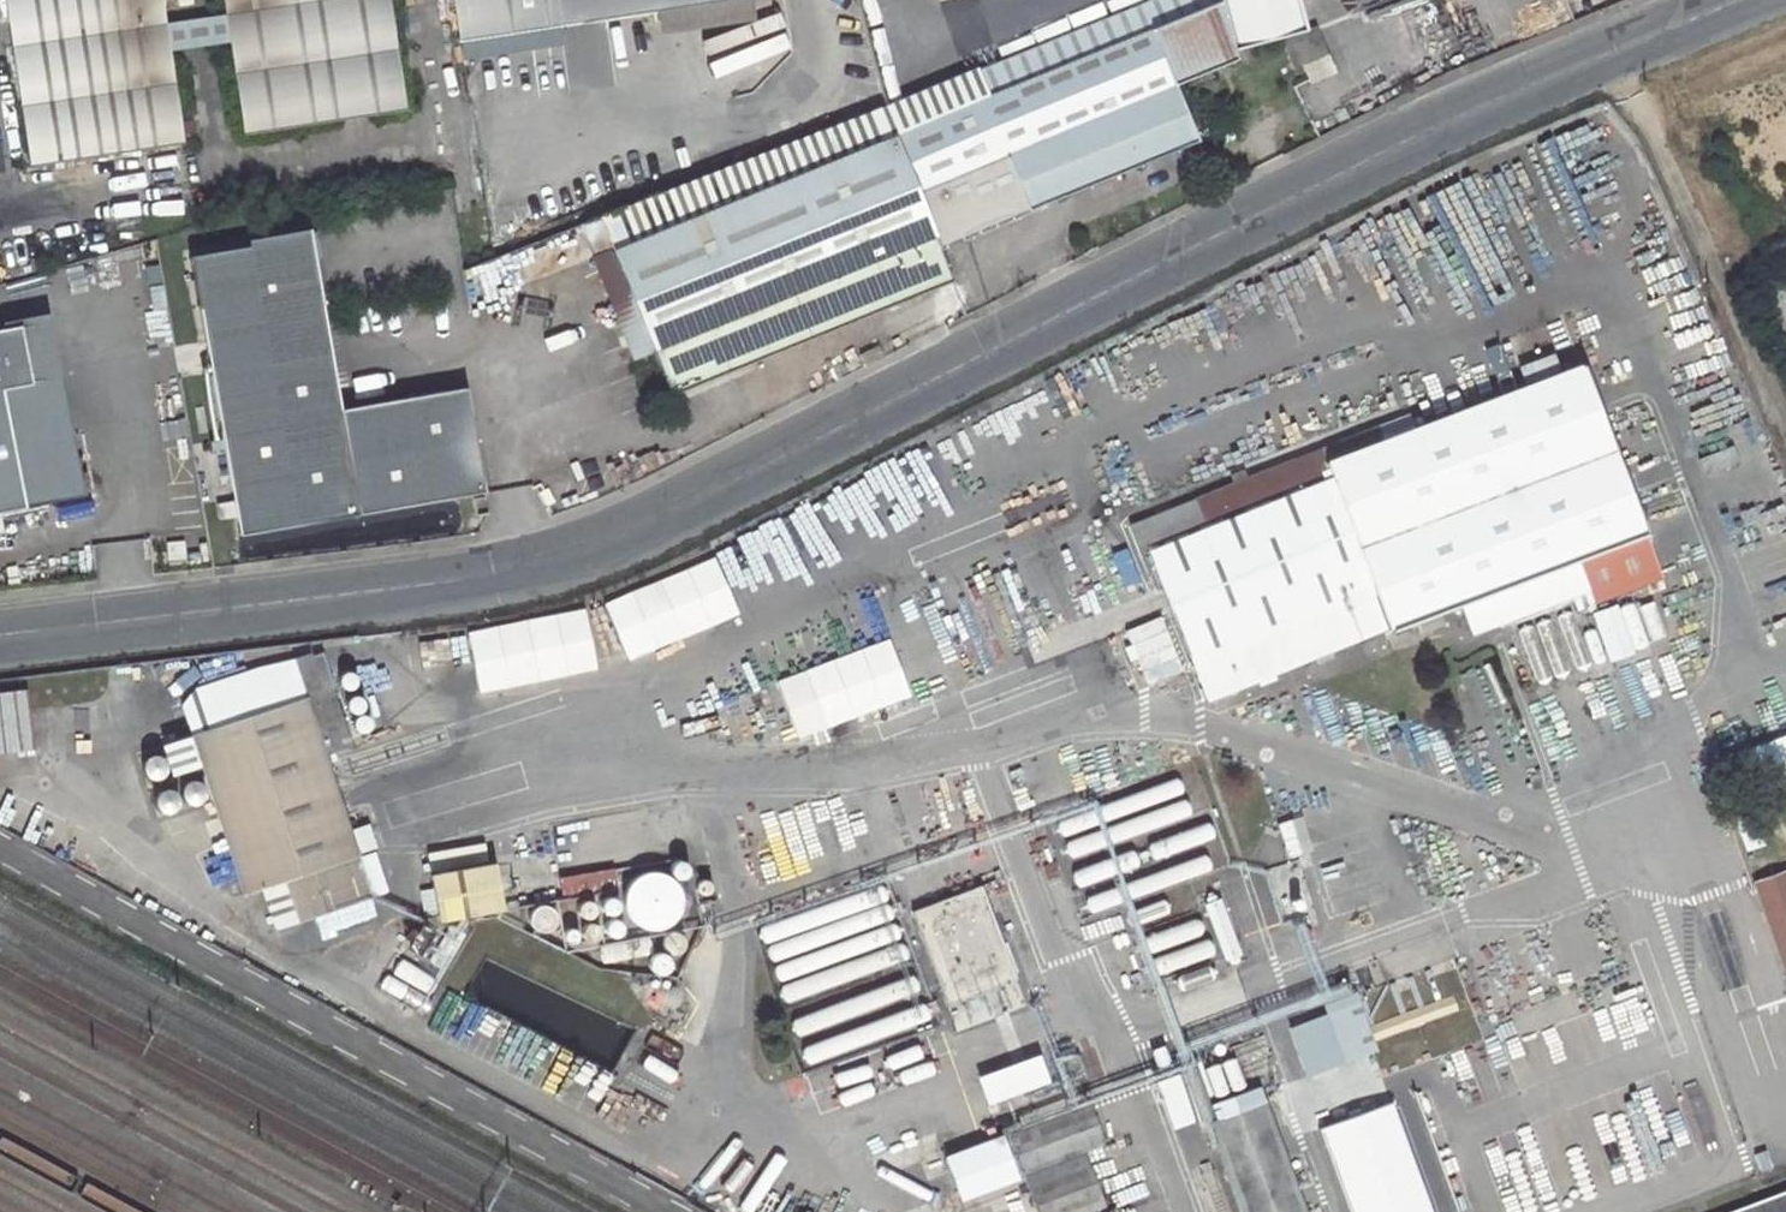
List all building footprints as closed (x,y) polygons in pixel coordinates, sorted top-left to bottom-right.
[(28,168),(183,144),(169,53),(165,27),(161,0),(2,0),(28,168)] [(227,18),(231,43),(244,136),(401,113),(385,0),(225,0),(227,18)] [(460,41),(732,0),(454,0),(460,41)] [(1206,146),(1185,89),(1241,70),(1238,61),(1219,0),(1155,0),(1003,60),(1013,86),(894,135),(942,252),(1206,146)] [(1296,0),(1219,0),(1238,61),(1286,42),(1306,34),(1296,0)] [(165,27),(169,53),(231,43),(227,18),(165,27)] [(1286,42),(1299,76),(1309,71),(1314,85),(1337,76),(1318,30),(1306,34),(1286,42)] [(894,135),(1013,86),(1003,60),(887,106),(884,107),(894,135)] [(657,351),(675,397),(956,286),(942,252),(894,135),(884,107),(604,218),(617,251),(644,318),(626,326),(639,359),(657,351)] [(249,249),(191,259),(241,537),(360,516),(341,410),(309,228),(247,239),(249,249)] [(617,251),(599,258),(626,326),(644,318),(617,251)] [(92,490),(57,316),(0,328),(0,509),(92,490)] [(859,354),(865,364),(883,355),(878,344),(859,354)] [(1207,699),(1383,630),(1386,635),(1459,607),(1470,638),(1586,594),(1574,562),(1641,536),(1575,367),(1410,430),(1405,416),(1200,496),(1209,521),(1147,544),(1207,699)] [(341,410),(360,516),(474,496),(486,494),(467,387),(341,410)] [(608,603),(631,661),(745,617),(722,559),(608,603)] [(479,692),(602,676),(594,613),(472,629),(479,692)] [(1170,620),(1130,631),(1145,685),(1184,674),(1170,620)] [(327,755),(354,746),(323,652),(296,661),(309,703),(327,755)] [(309,703),(296,661),(198,692),(187,708),(197,738),(276,713),(309,703)] [(38,754),(35,694),(0,696),(0,756),(38,754)] [(276,713),(197,738),(248,898),(290,885),(360,863),(327,755),(309,703),(276,713)] [(290,885),(303,924),(373,902),(360,863),(290,885)] [(438,881),(451,930),(517,914),(504,864),(438,881)] [(1758,881),(1785,962),(1785,871),(1758,881)] [(951,1004),(1021,981),(989,887),(920,910),(951,1004)] [(1288,1027),(1306,1074),(1376,1049),(1355,992),(1323,1003),(1327,1012),(1288,1027)] [(993,1106),(1057,1084),(1047,1056),(984,1079),(993,1106)] [(1104,1139),(1088,1102),(997,1138),(1012,1175),(1025,1170),(1080,1148),(1104,1139)] [(1215,1121),(1248,1211),(1305,1211),(1265,1102),(1215,1121)] [(1322,1132),(1352,1211),(1431,1211),(1391,1105),(1322,1132)] [(997,1138),(943,1160),(957,1196),(1012,1175),(997,1138)] [(1042,1211),(1083,1211),(1103,1204),(1080,1148),(1025,1170),(1042,1211)] [(1723,1211),(1785,1211),(1785,1188),(1723,1211)]
